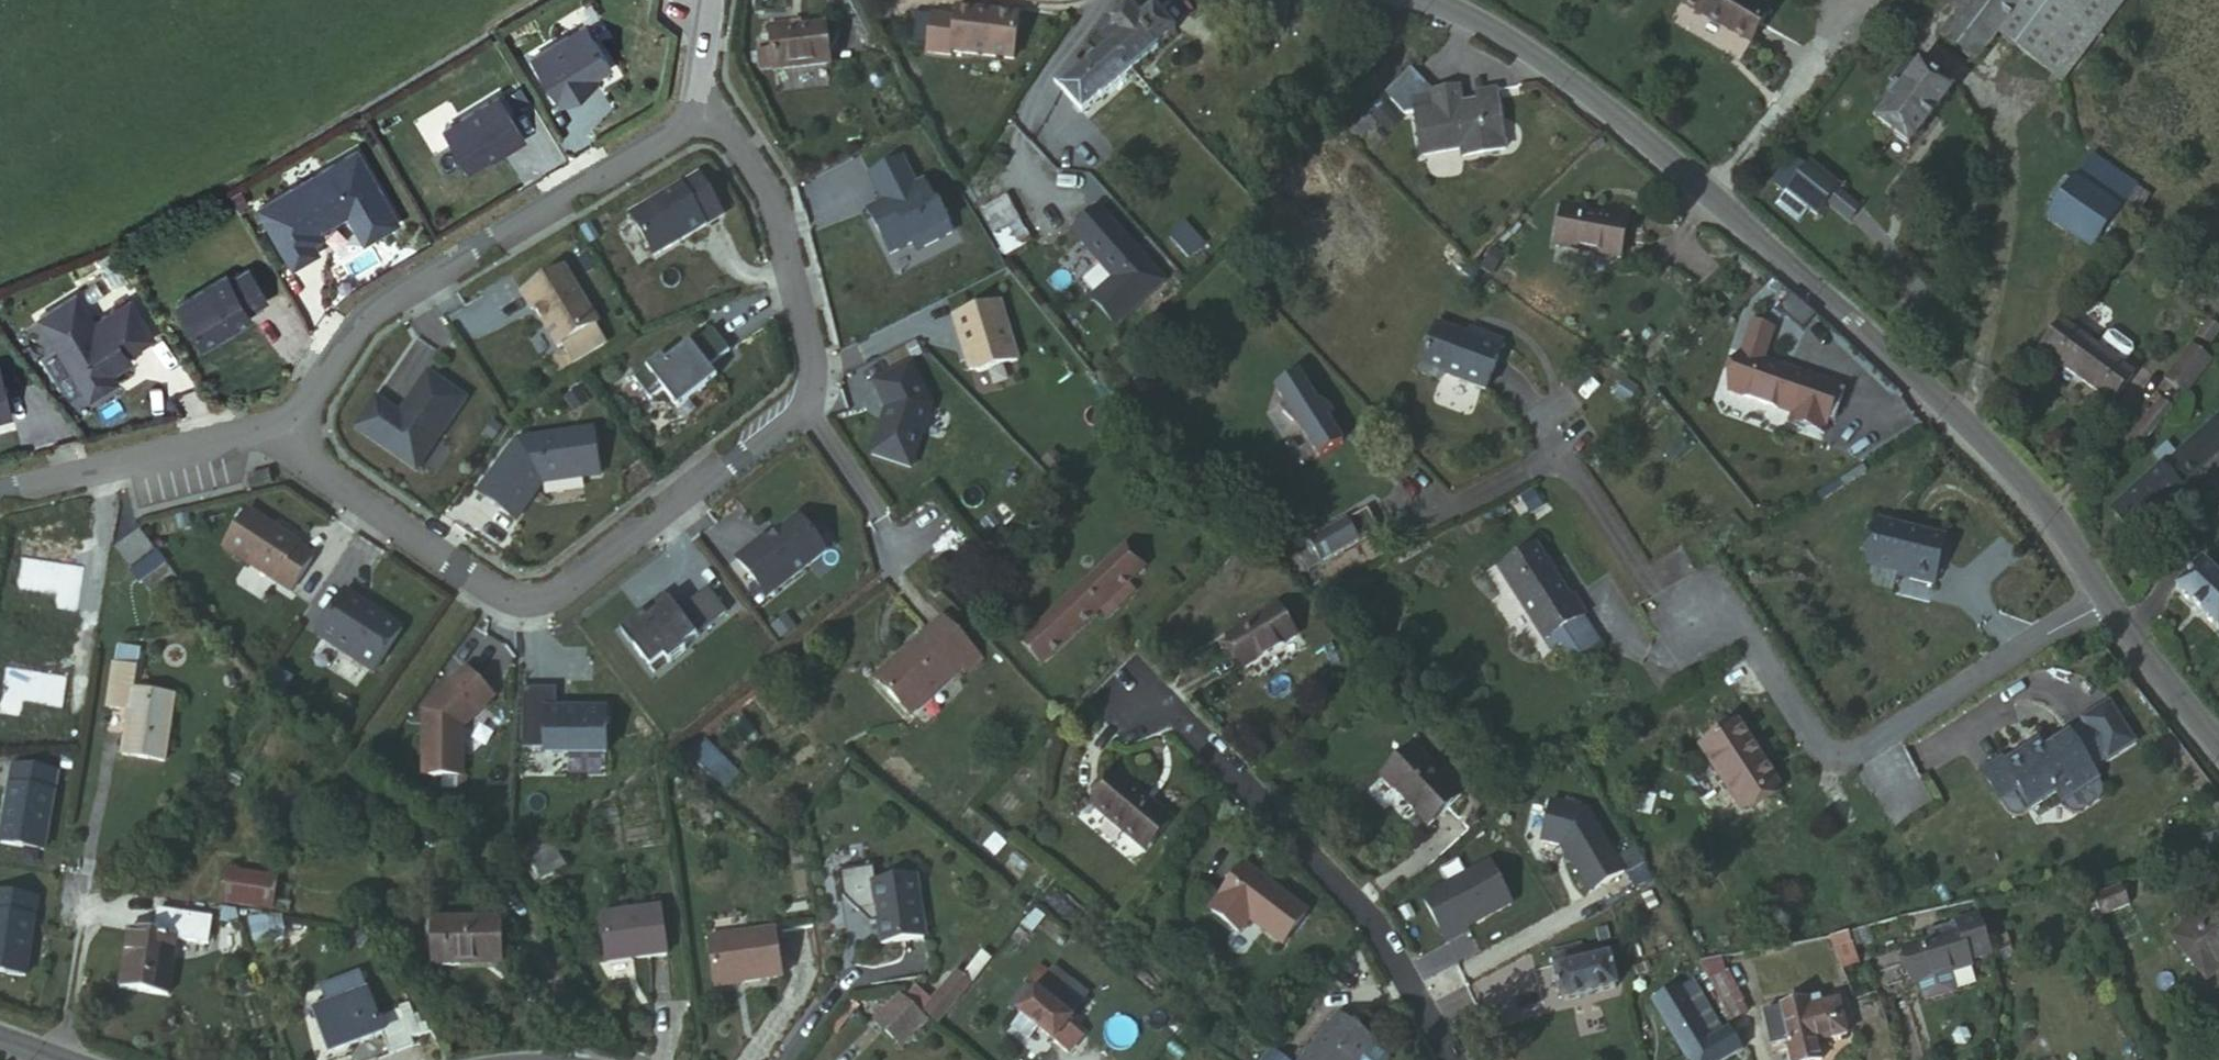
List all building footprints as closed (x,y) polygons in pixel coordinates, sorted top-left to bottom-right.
[(1770,5),(1762,0),(1678,0),(1751,41),(1770,5)] [(2020,0),(1968,0),(1962,8),(1945,32),(1977,57),(1996,33),(2020,0)] [(1996,33),(2059,79),(2118,0),(2020,0),(1996,33)] [(584,13),(528,46),(559,98),(615,65),(584,13)] [(1082,48),(1094,63),(1117,89),(1144,66),(1141,60),(1160,47),(1142,25),(1126,38),(1114,23),(1082,48)] [(1004,32),(944,24),(938,68),(998,76),(1004,32)] [(820,41),(761,42),(762,83),(821,80),(820,41)] [(1899,87),(1917,64),(1907,56),(1889,79),(1894,84),(1899,87)] [(1094,63),(1083,75),(1073,82),(1052,101),(1049,105),(1064,126),(1085,109),(1088,114),(1117,89),(1094,63)] [(1893,96),(1875,120),(1911,144),(1952,87),(1918,63),(1917,64),(1899,87),(1894,84),(1887,92),(1893,96)] [(1052,101),(1073,82),(1062,70),(1042,89),(1052,101)] [(1423,109),(1402,86),(1375,112),(1392,131),(1404,130),(1411,170),(1447,163),(1447,172),(1494,165),(1482,105),(1463,108),(1465,117),(1448,120),(1446,104),(1423,109)] [(497,87),(437,124),(467,174),(528,138),(497,87)] [(356,147),(251,202),(291,277),(396,223),(356,147)] [(2095,151),(2078,174),(2134,216),(2151,190),(2095,151)] [(1787,193),(1806,166),(1793,157),(1773,183),(1787,193)] [(1787,193),(1778,204),(1800,221),(1810,209),(1818,215),(1828,202),(1837,189),(1839,187),(1809,163),(1806,166),(1787,193)] [(896,172),(863,189),(876,215),(866,220),(868,225),(863,228),(883,268),(905,257),(909,264),(938,249),(896,172)] [(2108,253),(2134,216),(2078,174),(2050,214),(2108,253)] [(705,180),(631,220),(650,255),(724,216),(705,180)] [(1859,206),(1837,189),(1828,202),(1850,219),(1859,206)] [(1003,229),(990,205),(966,219),(980,243),(1003,229)] [(1614,265),(1623,222),(1554,207),(1545,250),(1614,265)] [(1169,236),(1190,260),(1206,245),(1185,222),(1169,236)] [(1094,244),(1073,264),(1107,301),(1084,322),(1105,345),(1149,303),(1094,244)] [(267,298),(248,267),(230,278),(227,273),(175,304),(201,348),(252,317),(248,310),(267,298)] [(564,268),(522,293),(561,358),(603,333),(564,268)] [(38,314),(88,394),(166,352),(129,294),(90,308),(79,293),(38,314)] [(984,316),(938,331),(956,383),(965,386),(1003,373),(984,316)] [(2065,319),(2045,348),(2118,401),(2141,371),(2143,366),(2132,357),(2129,361),(2099,341),(2065,319)] [(2129,361),(2132,357),(2136,351),(2137,344),(2135,338),(2118,323),(2109,326),(2099,341),(2129,361)] [(1477,406),(1494,356),(1463,345),(1461,351),(1422,337),(1406,384),(1429,393),(1431,388),(1477,406)] [(683,338),(645,363),(677,401),(715,369),(683,338)] [(2191,391),(2216,358),(2193,343),(2168,376),(2191,391)] [(1827,430),(1840,388),(1729,355),(1716,397),(1827,430)] [(16,416),(4,363),(0,364),(0,419),(16,416)] [(377,392),(351,432),(417,476),(467,400),(426,374),(403,409),(377,392)] [(896,377),(858,394),(872,425),(874,430),(872,437),(869,437),(862,464),(901,477),(915,420),(896,377)] [(1300,412),(1282,383),(1258,399),(1267,414),(1261,416),(1279,440),(1283,437),(1306,472),(1331,457),(1314,432),(1317,430),(1300,412)] [(2134,440),(2147,450),(2161,431),(2182,404),(2169,394),(2134,440)] [(2218,454),(2218,416),(2120,507),(2137,529),(2218,454)] [(513,434),(477,492),(522,522),(542,487),(600,478),(594,426),(513,434)] [(2161,431),(2147,450),(2157,458),(2171,440),(2161,431)] [(245,504),(215,547),(296,596),(321,555),(245,504)] [(737,556),(769,600),(825,553),(805,518),(737,556)] [(135,574),(157,559),(138,532),(116,548),(135,574)] [(1316,545),(1328,570),(1346,560),(1335,535),(1316,545)] [(1936,548),(1863,536),(1857,576),(1905,583),(1905,587),(1931,589),(1936,548)] [(1305,581),(1328,570),(1316,545),(1294,556),(1305,581)] [(1111,556),(1102,567),(1123,589),(1129,583),(1120,572),(1124,568),(1111,556)] [(1533,651),(1573,627),(1578,624),(1564,602),(1557,607),(1523,556),(1488,579),(1533,651)] [(2206,562),(2183,587),(2218,623),(2218,574),(2206,562)] [(1123,589),(1102,567),(1073,594),(1067,588),(1043,611),(1050,619),(1011,655),(1032,678),(1123,589)] [(671,662),(725,608),(704,587),(678,613),(661,595),(621,635),(654,667),(665,656),(671,662)] [(344,590),(317,635),(376,672),(402,627),(344,590)] [(1229,688),(1281,656),(1259,620),(1207,654),(1229,688)] [(1591,653),(1573,627),(1533,651),(1540,663),(1555,653),(1566,670),(1591,653)] [(969,671),(926,632),(868,699),(901,731),(951,676),(957,683),(969,671)] [(421,702),(424,773),(462,775),(464,731),(500,700),(468,653),(421,702)] [(159,745),(162,686),(128,682),(129,658),(108,657),(105,705),(124,706),(122,744),(159,745)] [(542,705),(543,754),(609,757),(612,708),(542,705)] [(1766,796),(1726,732),(1689,756),(1730,821),(1766,796)] [(2097,789),(2085,769),(2074,751),(2066,738),(2043,755),(2032,763),(2025,753),(1998,769),(2016,796),(2029,817),(2055,800),(2062,810),(2097,789)] [(725,791),(741,774),(707,741),(691,757),(725,791)] [(2074,751),(2085,769),(2098,760),(2087,741),(2074,751)] [(2032,763),(2043,755),(2036,746),(2025,753),(2032,763)] [(1425,791),(1396,761),(1365,791),(1411,841),(1446,807),(1428,789),(1425,791)] [(13,763),(1,843),(48,854),(60,770),(13,763)] [(1994,810),(2016,796),(1998,769),(1995,764),(1974,778),(1994,810)] [(1119,863),(1146,829),(1101,787),(1072,819),(1119,863)] [(2097,789),(2062,810),(2067,818),(2073,822),(2080,821),(2098,809),(2102,803),(2101,795),(2097,789)] [(2029,817),(2016,796),(1994,810),(2002,822),(2016,826),(2029,817)] [(1540,809),(1530,847),(1551,852),(1579,899),(1613,878),(1576,818),(1540,809)] [(1155,836),(1146,829),(1119,863),(1126,868),(1155,836)] [(534,879),(562,872),(554,841),(526,848),(534,879)] [(220,904),(274,913),(280,877),(226,868),(220,904)] [(1409,916),(1434,960),(1450,951),(1448,948),(1498,919),(1475,879),(1409,916)] [(1291,930),(1231,880),(1194,926),(1224,953),(1236,935),(1268,962),(1291,930)] [(32,976),(41,896),(0,891),(0,972),(32,976)] [(913,955),(906,893),(859,898),(860,919),(863,919),(868,960),(913,955)] [(2120,916),(2112,894),(2083,907),(2091,928),(2120,916)] [(2166,931),(2196,977),(2218,962),(2218,894),(2166,931)] [(654,961),(647,912),(587,920),(594,970),(654,961)] [(280,913),(248,920),(254,945),(286,938),(280,913)] [(485,961),(478,917),(421,926),(429,974),(448,971),(448,966),(485,961)] [(1985,969),(1974,926),(1952,930),(1955,944),(1864,965),(1872,1007),(1910,998),(1908,990),(1964,978),(1963,972),(1985,969)] [(208,964),(211,942),(154,929),(150,952),(127,948),(116,1009),(164,1018),(176,959),(208,964)] [(2009,967),(2000,929),(1982,934),(1991,973),(2009,967)] [(771,993),(765,942),(698,951),(704,1001),(771,993)] [(1553,1011),(1606,999),(1600,970),(1576,975),(1571,956),(1556,960),(1555,956),(1541,960),(1553,1011)] [(924,1039),(957,998),(943,984),(910,1027),(924,1039)] [(1670,1059),(1728,1059),(1719,1042),(1708,1049),(1676,992),(1643,1011),(1670,1059)] [(1062,1017),(1046,1003),(1037,1015),(1021,1003),(1005,1024),(1039,1053),(1058,1032),(1054,1028),(1062,1017)] [(897,1015),(883,1005),(858,1030),(871,1041),(897,1015)] [(373,1052),(361,1012),(311,1029),(320,1059),(348,1059),(373,1052)] [(884,1054),(910,1027),(897,1015),(871,1041),(884,1054)] [(1834,1022),(1814,1026),(1812,1017),(1777,1024),(1783,1059),(1841,1059),(1834,1022)] [(1777,1024),(1757,1029),(1761,1059),(1783,1059),(1777,1024)] [(1370,1056),(1335,1027),(1308,1059),(1367,1059),(1370,1056)] [(373,1052),(376,1059),(404,1059),(399,1041),(373,1052)] [(1262,1059),(1284,1059),(1272,1049),(1262,1059)]
